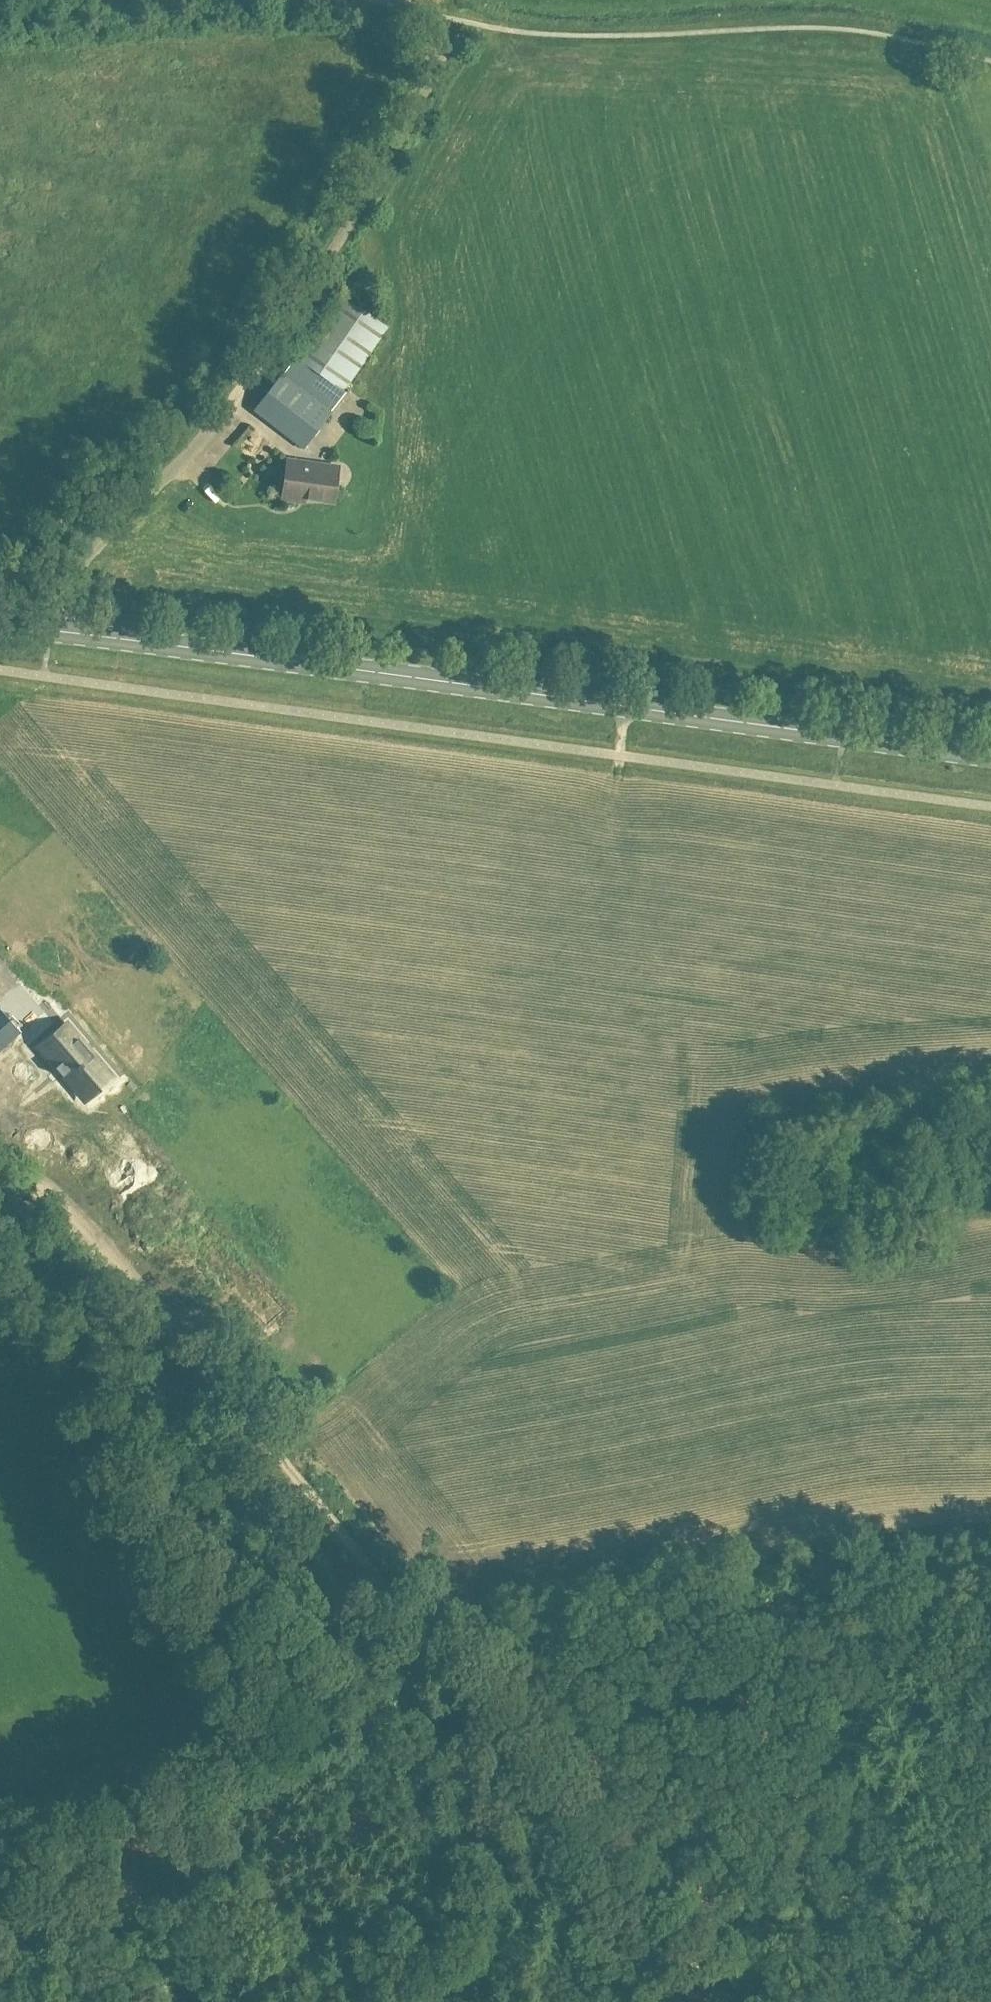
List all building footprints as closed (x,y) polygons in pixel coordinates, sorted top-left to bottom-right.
[(338,292),(294,356),(344,390),(387,327),(338,292)] [(331,411),(283,374),(255,410),(303,447),(331,411)] [(314,380),(308,389),(325,400),(331,392),(314,380)] [(260,453),(270,442),(254,430),(245,441),(260,453)] [(322,464),(287,459),(282,499),(297,501),(298,497),(334,502),(338,475),(321,472),(322,464)] [(194,460),(184,464),(192,482),(202,478),(194,460)] [(17,1028),(0,1009),(0,1043),(17,1028)] [(97,1058),(67,1023),(58,1030),(40,1046),(57,1066),(64,1074),(81,1093),(102,1074),(92,1062),(97,1058)]
